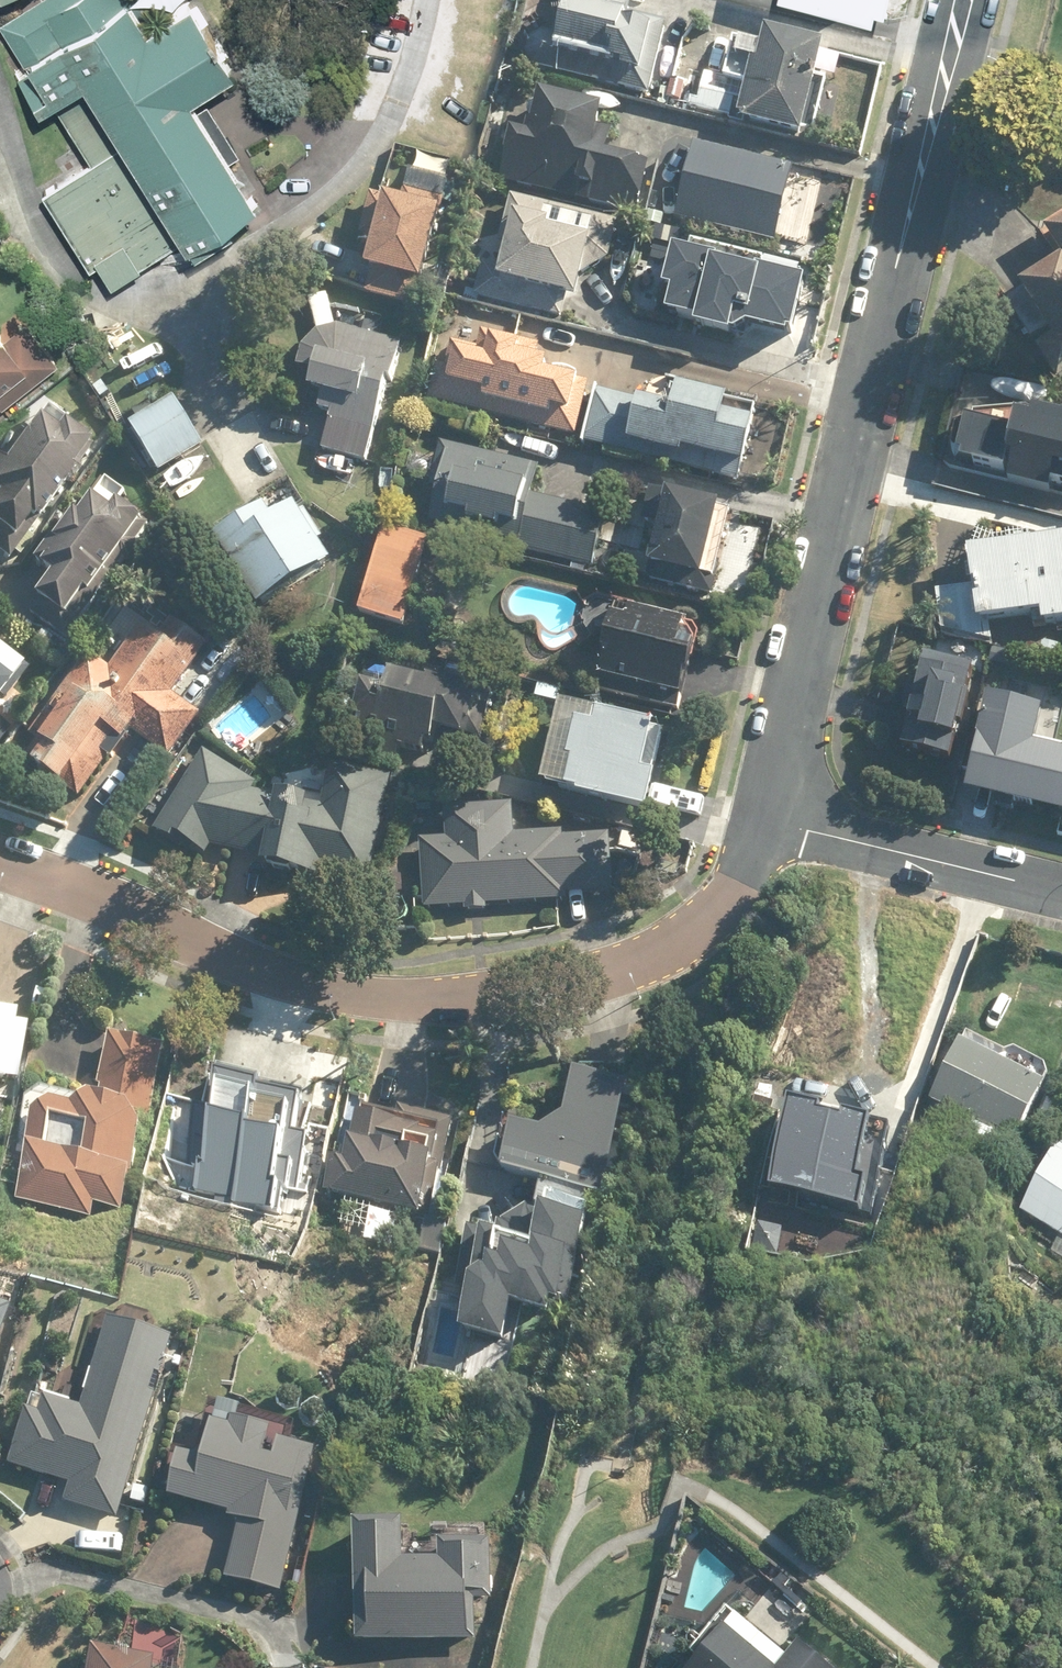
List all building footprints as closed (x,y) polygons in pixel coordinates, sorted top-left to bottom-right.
[(69,84),(105,140),(37,182),(103,287),(248,197),(184,95),(235,63),(195,0),(175,0),(156,12),(149,0),(33,0),(4,18),(33,65),(21,73),(39,102),(69,84)] [(658,68),(667,31),(614,18),(617,3),(605,0),(539,0),(522,70),(651,99),(652,94),(669,97),(667,103),(681,107),(685,87),(670,83),(673,71),(658,68)] [(850,9),(851,2),(871,6),(872,0),(811,0),(850,9)] [(824,55),(764,38),(759,56),(705,42),(696,74),(705,77),(695,114),(800,143),(808,115),(818,118),(827,85),(816,82),(824,55)] [(493,183),(635,219),(646,175),(605,164),(610,145),(596,141),(601,121),(514,99),(493,183)] [(772,246),(792,174),(684,144),(664,216),(772,246)] [(419,290),(443,206),(397,193),(393,206),(372,200),(358,249),(371,252),(365,275),(419,290)] [(513,198),(510,211),(487,205),(482,225),(506,230),(503,243),(476,236),(470,261),(486,264),(478,300),(558,318),(561,304),(574,306),(583,266),(607,272),(618,222),(513,198)] [(1006,299),(1027,334),(1041,326),(1051,342),(1032,353),(1052,387),(1061,380),(1061,222),(1041,234),(1061,267),(1006,299)] [(732,329),(788,344),(805,279),(695,250),(691,264),(671,259),(662,292),(672,295),(665,321),(695,329),(692,339),(727,348),(732,329)] [(1,339),(0,338),(0,388),(21,371),(31,384),(56,364),(22,321),(1,339)] [(313,322),(298,372),(311,376),(305,395),(320,400),(316,415),(330,420),(320,454),(365,468),(401,349),(313,322)] [(544,367),(537,365),(541,349),(445,328),(427,405),(574,439),(585,390),(541,380),(544,367)] [(724,421),(727,408),(685,397),(689,383),(676,380),(663,377),(656,379),(650,383),(647,391),(645,400),(645,408),(597,396),(584,448),(738,487),(753,429),(724,421)] [(172,399),(125,425),(156,478),(202,452),(172,399)] [(40,413),(22,439),(14,434),(0,454),(0,556),(9,562),(89,447),(40,413)] [(1047,495),(1048,488),(1061,491),(1061,427),(1026,420),(1025,426),(1006,423),(1004,433),(954,423),(944,471),(1000,481),(1000,486),(1047,495)] [(591,571),(597,546),(577,541),(585,509),(534,497),(540,471),(439,446),(428,490),(438,492),(429,528),(473,539),(476,530),(523,542),(520,554),(591,571)] [(131,501),(105,483),(78,523),(69,517),(34,568),(53,581),(30,616),(63,638),(141,525),(123,513),(131,501)] [(731,516),(646,489),(634,526),(656,532),(644,569),(708,589),(731,516)] [(285,501),(213,546),(257,618),(330,573),(285,501)] [(429,544),(382,531),(358,615),(405,628),(429,544)] [(989,625),(1036,619),(1037,629),(1061,626),(1061,542),(958,556),(970,646),(991,643),(989,625)] [(170,702),(205,649),(168,624),(161,635),(116,605),(25,740),(32,745),(20,764),(82,806),(128,737),(168,764),(198,720),(170,702)] [(687,622),(632,609),(627,631),(610,627),(594,696),(679,715),(698,631),(686,629),(687,622)] [(22,679),(0,662),(0,706),(22,679)] [(968,674),(921,663),(899,755),(946,766),(968,674)] [(423,762),(425,752),(431,753),(433,740),(460,745),(469,694),(388,679),(385,697),(359,692),(357,706),(349,705),(342,740),(373,746),(372,752),(423,762)] [(987,696),(966,787),(1061,809),(1061,748),(1037,742),(1044,709),(987,696)] [(665,734),(558,709),(538,797),(645,821),(665,734)] [(306,869),(366,880),(384,785),(325,773),(318,807),(252,795),(255,784),(207,752),(153,839),(260,860),(257,873),(304,882),(306,869)] [(442,841),(417,843),(423,911),(613,895),(608,832),(512,840),(510,812),(440,818),(442,841)] [(921,1097),(932,1103),(919,1127),(926,1130),(917,1148),(992,1186),(1049,1073),(1015,1056),(1013,1061),(949,1029),(936,1054),(941,1057),(921,1097)] [(93,1107),(28,1092),(15,1148),(26,1151),(13,1208),(93,1226),(97,1210),(123,1215),(159,1051),(108,1040),(93,1107)] [(205,1111),(191,1179),(308,1202),(330,1093),(226,1073),(217,1114),(205,1111)] [(779,1105),(763,1180),(887,1206),(903,1131),(779,1105)] [(498,1117),(488,1172),(601,1192),(611,1137),(498,1117)] [(332,1165),(324,1198),(411,1219),(424,1163),(346,1144),(341,1167),(332,1165)] [(1016,1215),(1061,1243),(1061,1153),(1056,1150),(1016,1215)] [(456,1335),(500,1346),(509,1310),(552,1320),(565,1266),(577,1269),(587,1230),(522,1214),(493,1233),(490,1244),(462,1237),(450,1287),(467,1291),(456,1335)] [(59,1504),(121,1520),(168,1337),(106,1321),(83,1409),(41,1398),(38,1408),(22,1404),(5,1468),(65,1484),(59,1504)] [(200,1458),(179,1453),(168,1499),(229,1514),(227,1522),(238,1525),(224,1580),(280,1595),(316,1453),(269,1441),(270,1433),(230,1423),(228,1433),(208,1428),(200,1458)] [(426,1564),(401,1565),(400,1526),(351,1527),(354,1647),(477,1644),(476,1605),(493,1604),(491,1543),(426,1545),(426,1564)] [(787,1663),(722,1609),(680,1659),(691,1667),(819,1667),(797,1650),(787,1663)] [(152,1660),(91,1652),(89,1667),(151,1667),(152,1660)]
